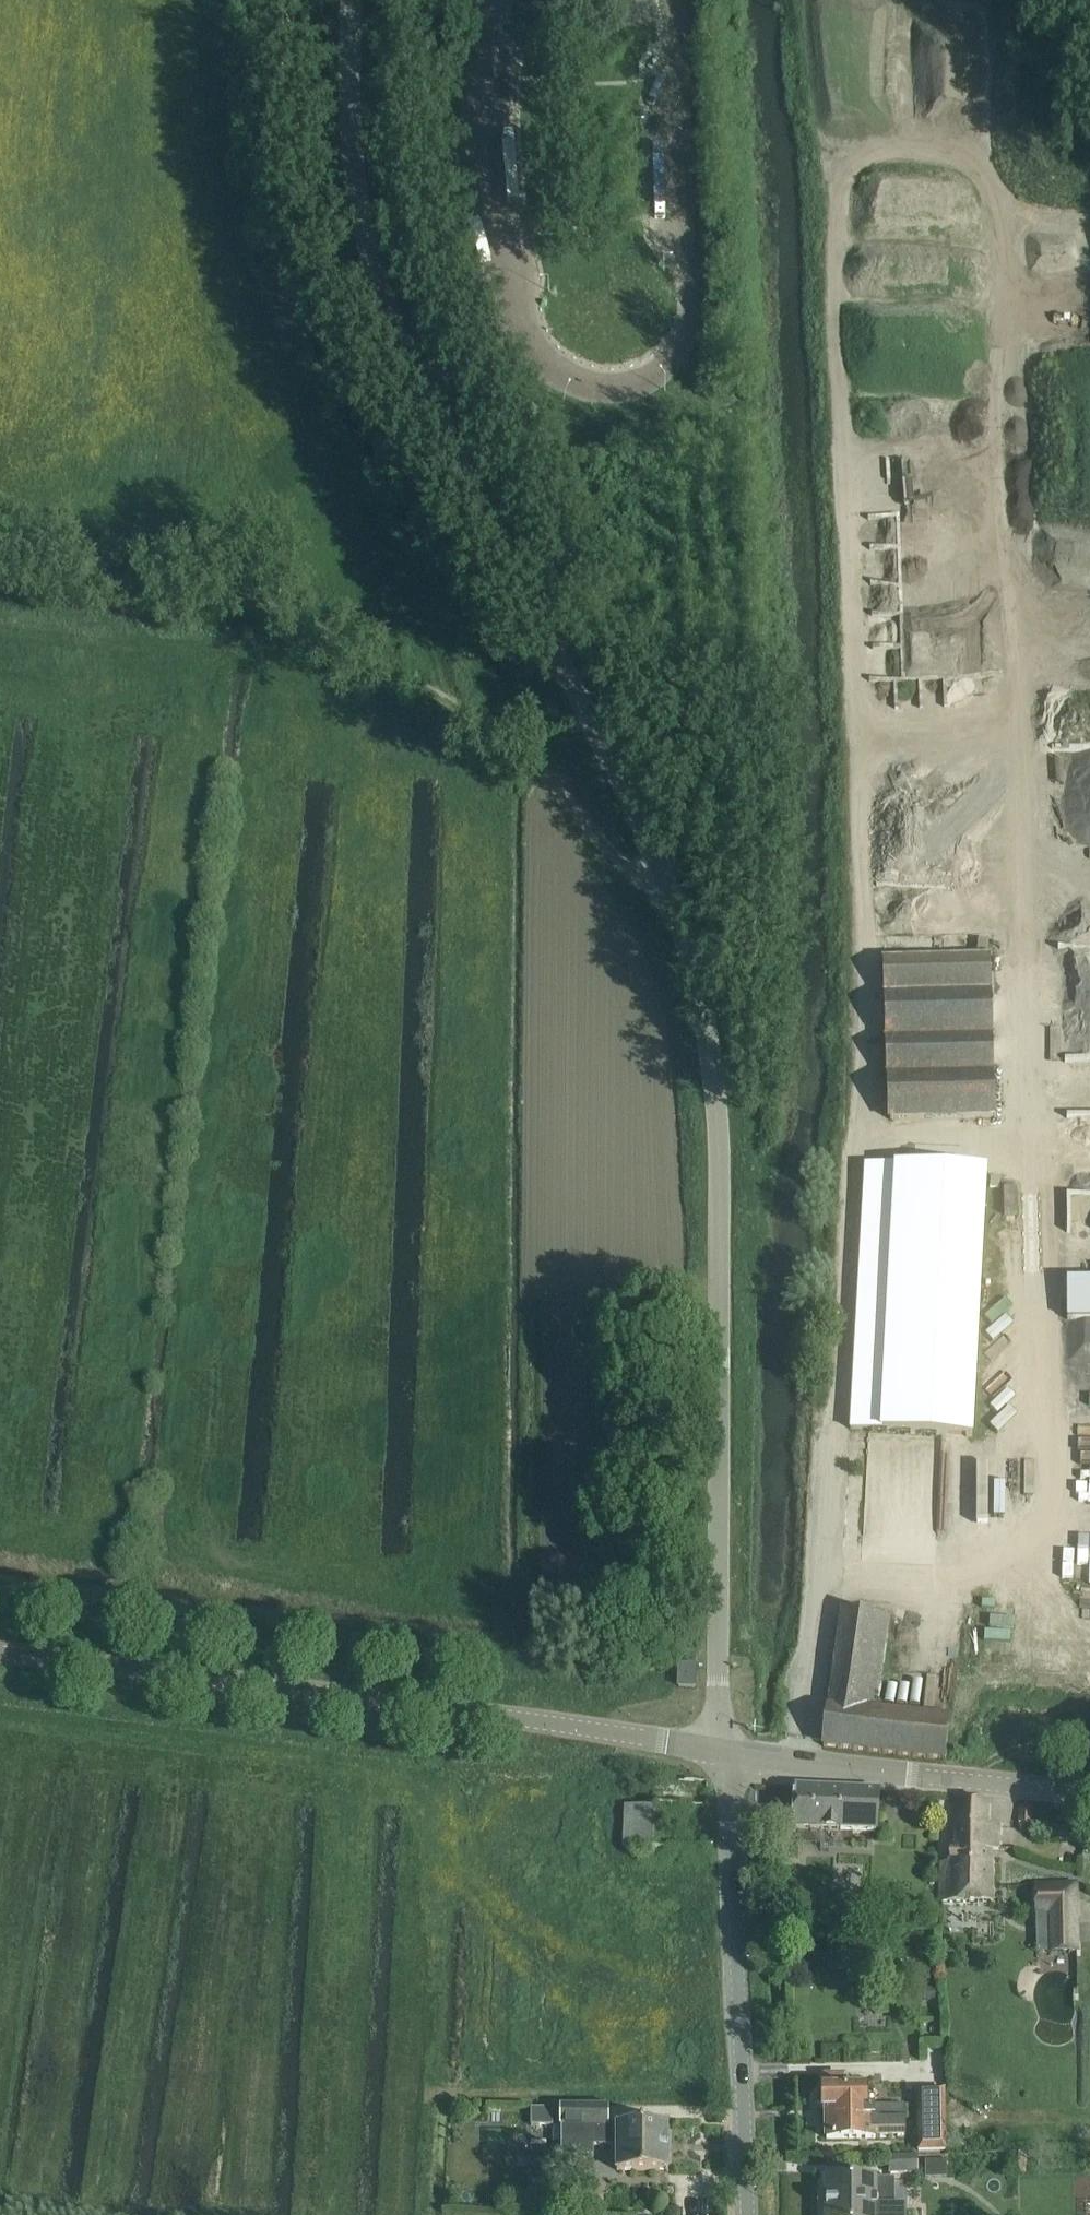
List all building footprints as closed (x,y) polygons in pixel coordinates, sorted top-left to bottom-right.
[(672,156),(653,155),(651,214),(669,215),(672,156)] [(991,950),(885,954),(891,1119),(996,1116),(991,950)] [(865,1166),(851,1429),(1060,1441),(1072,1234),(983,1228),(986,1173),(865,1166)] [(877,1703),(882,1664),(889,1617),(842,1610),(823,1746),(945,1761),(951,1714),(877,1703)] [(696,1667),(680,1666),(679,1687),(695,1688),(696,1667)] [(623,1847),(705,1851),(708,1782),(656,1778),(654,1808),(624,1807),(623,1847)] [(878,1791),(795,1787),(792,1829),(814,1831),(876,1834),(878,1791)] [(942,1864),(940,1902),(992,1901),(990,1849),(997,1848),(998,1827),(987,1826),(988,1801),(957,1800),(956,1822),(955,1846),(951,1846),(950,1864),(942,1864)] [(1030,1825),(1032,1807),(1019,1805),(1017,1823),(1030,1825)] [(1075,1885),(1035,1886),(1036,1913),(1049,1913),(1050,1939),(1050,1952),(1063,1952),(1077,1952),(1075,1885)] [(977,1926),(976,1907),(954,1908),(955,1927),(977,1926)] [(846,2088),(846,2076),(824,2076),(825,2089),(823,2089),(823,2091),(822,2091),(817,2095),(818,2104),(822,2108),(824,2107),(824,2109),(826,2109),(826,2139),(848,2138),(905,2137),(906,2108),(867,2108),(867,2088),(846,2088)] [(943,2085),(914,2086),(916,2149),(945,2149),(943,2085)] [(610,2103),(565,2104),(565,2123),(565,2141),(591,2140),(592,2145),(617,2144),(617,2153),(616,2170),(646,2171),(668,2171),(668,2149),(668,2123),(646,2123),(610,2124),(610,2103)] [(532,2126),(553,2125),(552,2108),(531,2109),(532,2126)] [(890,2171),(920,2171),(920,2153),(890,2154),(890,2171)] [(826,2204),(891,2203),(891,2179),(848,2180),(826,2180),(826,2204)] [(891,2203),(826,2204),(826,2214),(906,2214),(905,2207),(891,2208),(891,2203)]
